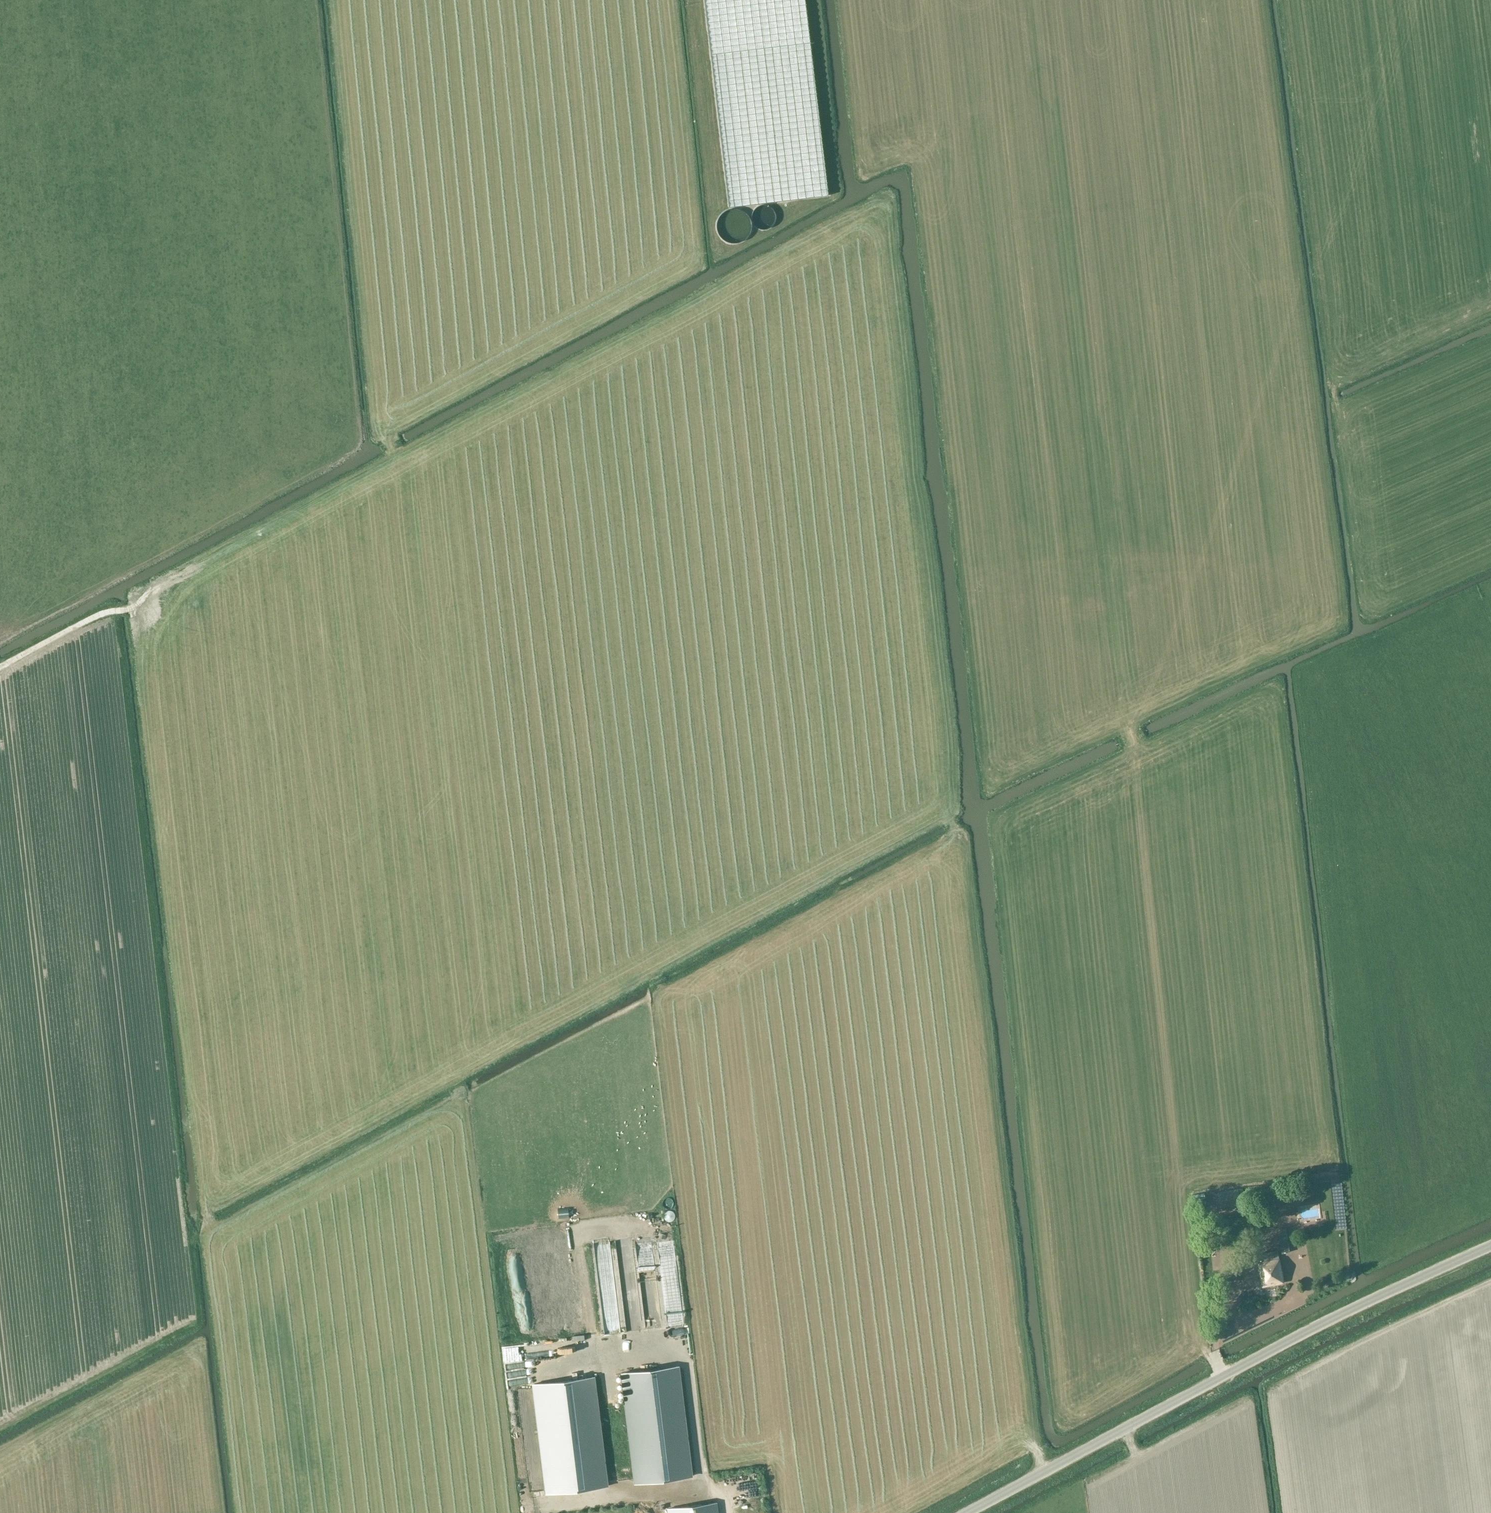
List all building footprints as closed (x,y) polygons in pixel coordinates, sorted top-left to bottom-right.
[(729,207),(828,195),(805,0),(704,0),(729,207)] [(1297,1204),(1298,1217),(1318,1215),(1316,1202),(1297,1204)] [(1290,1252),(1287,1233),(1286,1228),(1278,1229),(1278,1234),(1282,1254),(1290,1252)] [(1269,1285),(1284,1282),(1278,1251),(1258,1255),(1264,1286),(1265,1286),(1265,1287),(1270,1286),(1269,1285)] [(1308,1308),(1321,1302),(1319,1298),(1306,1304),(1308,1308)] [(691,1477),(677,1366),(621,1373),(635,1483),(691,1477)] [(593,1375),(534,1383),(547,1493),(606,1486),(593,1375)] [(717,1502),(667,1509),(668,1512),(718,1512),(717,1502)]
